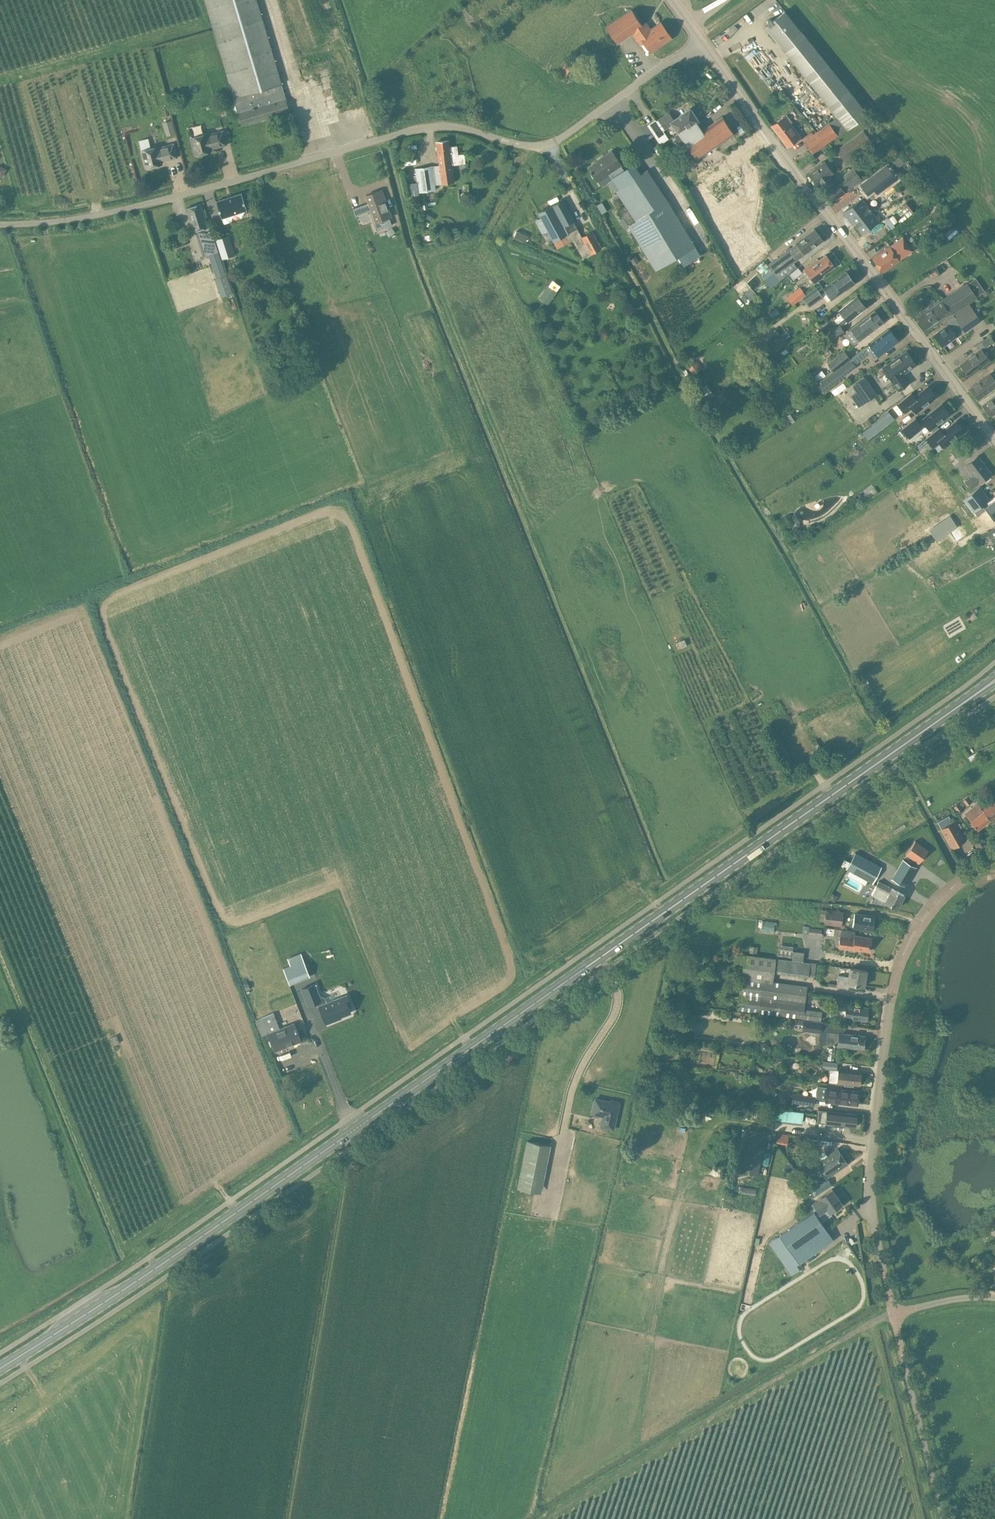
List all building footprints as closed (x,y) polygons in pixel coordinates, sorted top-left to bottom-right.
[(257,0),(204,0),(233,97),(241,126),(289,111),(285,96),(286,96),(282,84),(257,0)] [(643,25),(631,9),(605,27),(617,43),(632,33),(640,44),(644,42),(651,52),(671,37),(660,22),(650,29),(646,23),(643,25)] [(808,41),(785,12),(772,21),(771,20),(769,20),(768,20),(768,21),(767,22),(767,23),(768,25),(773,32),(770,34),(788,55),(810,83),(825,101),(838,117),(803,141),(812,154),(841,133),(868,114),(829,67),(808,41)] [(672,124),(679,133),(697,122),(698,120),(690,108),(674,119),(668,112),(657,120),(656,118),(647,124),(660,144),(669,138),(663,130),(672,124)] [(792,122),(786,115),(772,125),(787,147),(801,137),(791,123),(792,122)] [(702,131),(697,122),(679,133),(675,135),(682,145),(685,143),(697,159),(734,134),(722,117),(702,131)] [(171,121),(163,123),(167,136),(175,134),(171,121)] [(192,136),(198,156),(205,154),(205,152),(213,150),(213,148),(228,144),(225,130),(209,134),(209,132),(192,136)] [(874,145),(863,130),(836,150),(847,165),(874,145)] [(436,142),(440,168),(433,169),(432,165),(415,168),(419,192),(436,190),(435,185),(454,182),(452,165),(466,163),(465,153),(458,154),(457,146),(449,147),(448,140),(436,142)] [(160,147),(160,145),(143,150),(148,169),(156,167),(155,165),(164,163),(164,161),(179,157),(175,143),(160,147)] [(621,165),(611,150),(600,158),(600,159),(588,167),(597,181),(598,181),(601,186),(608,182),(614,192),(616,190),(625,205),(618,210),(629,226),(655,270),(695,246),(666,198),(647,169),(639,175),(633,165),(624,171),(621,165)] [(898,155),(892,160),(898,167),(904,163),(898,155)] [(833,172),(825,162),(808,174),(816,185),(819,182),(824,189),(834,182),(829,175),(833,172)] [(862,180),(853,167),(842,176),(845,180),(839,184),(839,183),(826,192),(833,202),(846,193),(845,192),(862,180)] [(883,167),(856,187),(864,197),(870,192),(873,196),(894,181),(883,167)] [(763,198),(753,183),(733,197),(740,206),(734,210),(742,221),(758,209),(755,205),(757,203),(756,202),(763,198)] [(391,217),(382,189),(366,195),(376,222),(391,217)] [(230,197),(216,201),(222,218),(247,209),(242,193),(230,197)] [(541,218),(535,221),(542,234),(548,231),(553,241),(565,234),(562,228),(574,221),(563,200),(538,213),(541,218)] [(858,202),(840,215),(849,227),(851,226),(859,236),(874,225),(858,202)] [(883,218),(890,228),(915,212),(908,202),(883,218)] [(207,226),(200,204),(186,208),(194,231),(200,229),(208,255),(218,251),(211,225),(207,226)] [(577,228),(565,234),(569,242),(572,240),(582,258),(601,247),(592,231),(582,237),(577,228)] [(769,265),(779,279),(797,266),(794,262),(805,254),(805,253),(822,240),(814,229),(797,242),(798,244),(769,265)] [(232,248),(229,236),(216,239),(220,251),(232,248)] [(890,246),(873,258),(882,271),(912,250),(903,237),(890,246)] [(279,248),(267,252),(272,267),(283,263),(279,248)] [(834,266),(825,255),(816,262),(815,260),(803,269),(815,284),(824,276),(823,275),(834,266)] [(638,262),(635,256),(629,260),(633,266),(638,262)] [(798,267),(789,274),(793,279),(801,272),(798,267)] [(854,283),(846,272),(823,288),(831,299),(854,283)] [(225,290),(232,287),(228,275),(221,278),(225,290)] [(977,297),(968,283),(918,317),(926,328),(949,312),(951,315),(977,297)] [(800,287),(792,292),(798,300),(805,295),(800,287)] [(806,295),(803,298),(809,307),(823,297),(816,287),(806,295)] [(553,296),(544,289),(538,297),(547,303),(553,296)] [(866,307),(856,296),(839,309),(842,313),(834,319),(836,322),(824,331),(826,333),(820,337),(826,345),(831,341),(832,341),(845,331),(841,326),(848,321),(866,307)] [(980,320),(970,304),(945,322),(948,325),(934,335),(942,346),(956,337),(957,337),(980,320)] [(820,316),(827,313),(824,307),(818,310),(820,316)] [(883,322),(874,310),(850,329),(851,329),(845,334),(853,345),(883,322)] [(869,345),(851,359),(855,365),(869,354),(873,360),(878,356),(898,341),(889,329),(869,345)] [(780,334),(762,347),(769,356),(787,343),(780,334)] [(979,342),(983,348),(994,341),(990,335),(979,342)] [(990,360),(981,349),(960,364),(969,375),(990,360)] [(827,363),(833,370),(850,358),(844,350),(827,363)] [(906,351),(882,367),(892,381),(898,390),(908,383),(902,374),(915,364),(906,351)] [(697,360),(688,366),(693,374),(702,367),(697,360)] [(990,373),(970,388),(978,400),(994,387),(994,374),(992,376),(990,373)] [(876,394),(864,378),(853,385),(857,392),(851,395),(858,406),(876,394)] [(707,384),(695,392),(701,402),(714,394),(707,384)] [(843,389),(840,384),(834,388),(834,389),(832,390),(835,395),(843,389)] [(912,384),(901,390),(903,395),(914,389),(912,384)] [(916,412),(935,396),(928,386),(914,397),(911,392),(897,403),(905,412),(912,407),(916,412)] [(720,402),(715,394),(714,395),(708,399),(713,407),(719,402),(720,402)] [(983,405),(991,416),(994,413),(994,396),(983,405)] [(922,419),(930,429),(949,413),(942,404),(922,419)] [(871,424),(877,431),(894,418),(888,410),(871,423),(871,424)] [(793,412),(787,416),(792,422),(797,419),(793,412)] [(922,427),(919,422),(915,417),(902,428),(909,438),(922,427)] [(944,447),(963,431),(956,421),(942,432),(939,427),(925,438),(929,442),(933,447),(940,442),(944,447)] [(925,438),(916,445),(920,450),(929,442),(925,438)] [(957,446),(951,450),(957,458),(963,454),(957,446)] [(991,474),(977,456),(965,465),(973,476),(965,482),(970,489),(978,483),(979,484),(991,474)] [(980,487),(964,500),(974,511),(990,499),(980,487)] [(986,532),(992,543),(994,541),(994,527),(986,532)] [(977,752),(968,757),(971,762),(980,756),(977,752)] [(967,797),(962,800),(966,805),(971,802),(967,797)] [(964,812),(978,830),(993,818),(994,821),(994,798),(981,808),(977,803),(964,812)] [(958,803),(953,807),(957,812),(962,808),(958,803)] [(943,828),(940,830),(951,848),(953,847),(965,840),(954,822),(943,828)] [(915,840),(906,853),(920,862),(928,849),(915,840)] [(882,866),(855,851),(846,869),(873,883),(882,866)] [(844,859),(841,865),(843,866),(846,868),(849,861),(847,860),(844,859)] [(904,859),(892,878),(906,886),(917,867),(904,859)] [(904,894),(878,881),(871,894),(898,907),(904,894)] [(832,892),(829,898),(835,902),(838,896),(832,892)] [(843,911),(825,908),(825,909),(819,909),(818,922),(824,923),(824,924),(841,926),(843,911)] [(874,916),(854,913),(852,926),(873,929),(874,916)] [(762,921),(761,931),(774,932),(775,922),(762,921)] [(810,926),(803,925),(802,933),(808,933),(808,934),(821,936),(822,928),(810,927),(810,926)] [(855,931),(841,929),(839,946),(869,951),(871,937),(854,935),(855,931)] [(803,952),(793,950),(792,950),(792,956),(792,959),(803,961),(803,952)] [(283,967),(290,984),(311,976),(301,952),(287,958),(290,964),(283,967)] [(743,969),(774,973),(776,958),(745,953),(743,969)] [(688,956),(687,962),(704,964),(705,958),(688,956)] [(810,962),(808,976),(814,976),(816,963),(810,962)] [(836,986),(848,988),(849,983),(864,986),(867,970),(850,967),(849,976),(838,974),(837,983),(836,986)] [(774,973),(743,969),(737,1009),(821,1020),(822,1011),(804,1009),(807,985),(773,981),(774,973)] [(314,983),(302,988),(308,1005),(316,1002),(318,1001),(321,1000),(321,999),(318,993),(314,983)] [(251,988),(259,1009),(265,1007),(257,986),(251,988)] [(327,1002),(319,1005),(326,1023),(337,1019),(337,1018),(350,1012),(347,1003),(350,1002),(347,994),(336,998),(327,1002)] [(868,1007),(846,1004),(844,1021),(854,1023),(854,1018),(867,1020),(868,1007)] [(274,1013),(256,1020),(262,1035),(268,1033),(275,1050),(289,1045),(289,1044),(300,1039),(294,1023),(280,1028),(274,1013)] [(803,1019),(796,1018),(795,1024),(803,1025),(802,1031),(821,1033),(823,1022),(803,1019)] [(839,1032),(827,1031),(825,1044),(838,1045),(863,1049),(865,1036),(839,1032)] [(116,1035),(111,1038),(114,1045),(119,1043),(116,1035)] [(760,1043),(759,1047),(761,1050),(765,1052),(768,1050),(769,1046),(767,1043),(764,1042),(760,1043)] [(822,1067),(822,1068),(830,1069),(837,1070),(837,1069),(838,1062),(823,1060),(822,1067)] [(648,1062),(647,1075),(654,1076),(654,1074),(657,1074),(658,1067),(655,1067),(655,1063),(648,1062)] [(837,1070),(835,1082),(844,1083),(844,1085),(853,1086),(853,1084),(860,1084),(861,1071),(837,1069),(837,1070)] [(825,1101),(839,1102),(857,1104),(859,1091),(841,1089),(841,1085),(827,1083),(825,1101)] [(696,1086),(685,1085),(684,1092),(695,1094),(696,1086)] [(816,1096),(793,1092),(791,1102),(815,1105),(816,1096)] [(619,1103),(595,1098),(592,1113),(603,1116),(601,1126),(613,1129),(619,1103)] [(818,1109),(817,1122),(855,1126),(856,1113),(818,1109)] [(742,1134),(740,1149),(744,1150),(741,1172),(759,1175),(764,1138),(765,1138),(766,1132),(743,1128),(742,1134)] [(789,1134),(778,1132),(776,1142),(787,1144),(789,1134)] [(550,1145),(527,1140),(517,1187),(535,1191),(542,1155),(548,1156),(550,1145)] [(847,1163),(837,1148),(816,1162),(827,1177),(847,1163)] [(812,1181),(807,1184),(814,1195),(829,1185),(827,1181),(816,1188),(812,1181)] [(814,1211),(769,1242),(791,1274),(802,1267),(799,1263),(833,1239),(817,1215),(827,1208),(829,1212),(842,1203),(832,1188),(819,1197),(820,1198),(810,1205),(814,1211)]
